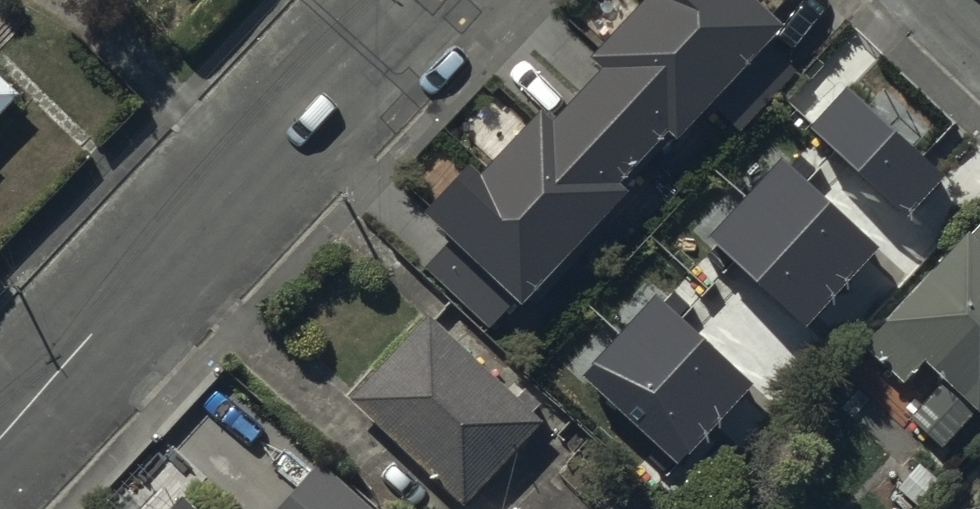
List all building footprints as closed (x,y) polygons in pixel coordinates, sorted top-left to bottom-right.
[(744,0),(651,0),(593,61),(605,71),(553,126),(540,114),(481,176),(468,164),(425,209),(521,299),(620,194),(627,202),(681,145),(671,136),(773,28),(744,0)] [(0,74),(0,118),(22,95),(0,74)] [(849,87),(811,127),(906,216),(945,176),(849,87)] [(782,159),(709,238),(807,328),(880,248),(782,159)] [(975,238),(968,232),(861,350),(902,387),(922,365),(979,417),(979,233),(975,238)] [(657,295),(582,375),(678,465),(753,385),(657,295)] [(541,421),(425,313),(346,398),(462,506),(541,421)] [(317,467),(279,508),(364,508),(317,467)] [(182,496),(170,508),(195,508),(182,496)] [(512,497),(501,508),(525,508),(512,497)]
